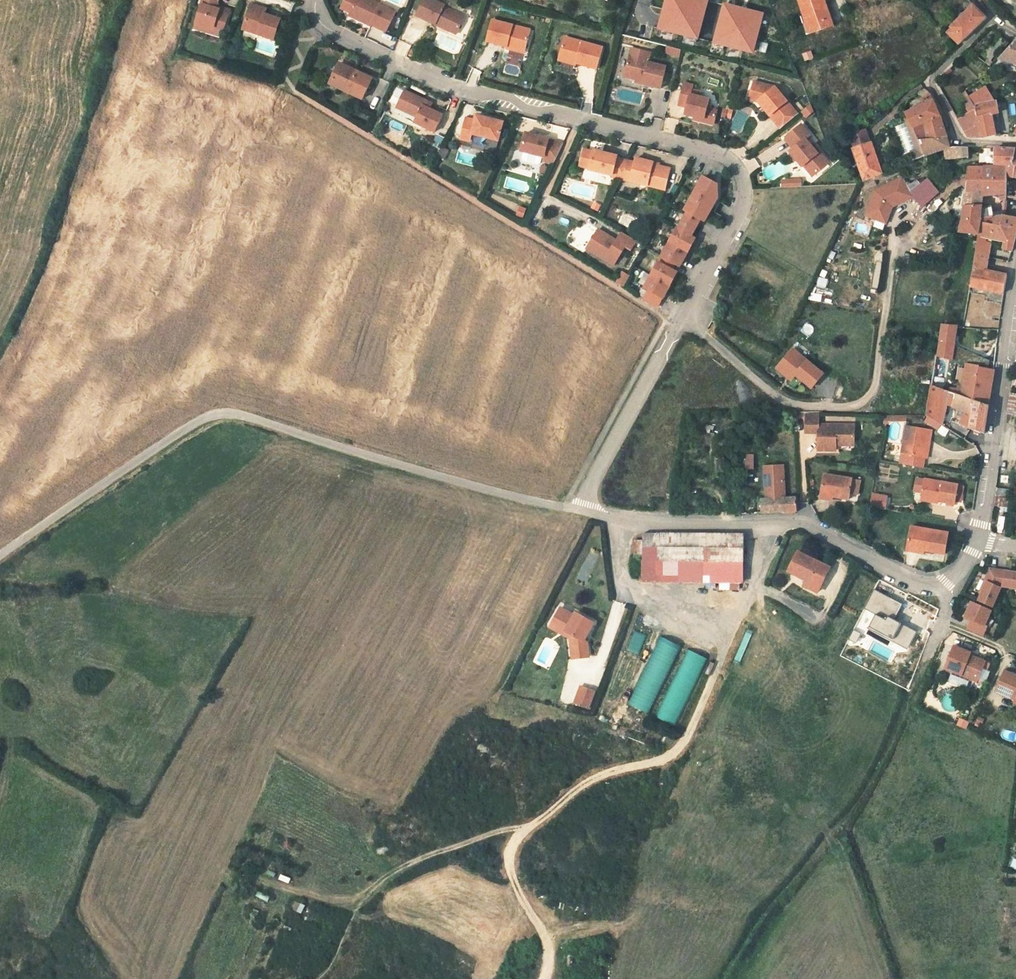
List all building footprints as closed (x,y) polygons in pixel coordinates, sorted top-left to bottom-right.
[(189,26),(198,29),(199,23),(218,28),(225,8),(215,5),(214,8),(211,7),(212,4),(213,0),(197,0),(189,26)] [(371,35),(379,15),(363,8),(364,7),(347,0),(341,0),(333,20),(355,29),(355,28),(371,35)] [(413,0),(410,0),(401,18),(419,26),(420,24),(425,27),(425,29),(433,32),(435,26),(442,29),(447,18),(427,9),(428,7),(413,0)] [(647,23),(684,34),(694,0),(654,0),(647,23)] [(805,27),(810,40),(831,32),(819,0),(808,0),(797,4),(805,27)] [(713,43),(724,5),(712,1),(701,39),(713,43)] [(262,7),(246,2),(239,23),(254,28),(253,32),(269,37),(276,17),(260,12),(262,7)] [(750,12),(724,5),(713,43),(739,50),(750,12)] [(949,37),(951,40),(952,42),(975,18),(965,5),(942,27),(949,37)] [(477,22),(471,45),(510,57),(517,33),(477,22)] [(199,23),(198,29),(217,34),(218,28),(199,23)] [(435,26),(433,32),(439,35),(442,29),(435,26)] [(804,42),(810,40),(805,27),(800,29),(804,42)] [(547,38),(540,61),(579,72),(586,49),(547,38)] [(1015,38),(1001,54),(1015,60),(1015,39),(1015,38)] [(1001,43),(998,41),(991,50),(994,52),(1001,43)] [(679,56),(680,47),(665,46),(664,55),(679,56)] [(804,60),(813,57),(810,50),(802,53),(804,60)] [(632,60),(612,55),(607,77),(619,80),(626,81),(626,84),(645,89),(650,67),(631,63),(632,60)] [(333,80),(337,82),(340,88),(364,100),(373,80),(341,65),(333,80)] [(337,82),(333,80),(319,93),(340,88),(337,82)] [(751,109),(763,123),(780,109),(763,88),(742,82),(739,92),(744,97),(748,99),(754,106),(751,109)] [(678,86),(669,84),(664,106),(672,108),(670,115),(679,117),(689,120),(689,123),(699,125),(703,112),(693,109),(695,101),(686,98),(676,96),(677,91),(678,86)] [(914,96),(909,103),(918,125),(941,114),(933,93),(926,88),(914,96)] [(995,100),(989,88),(972,96),(982,108),(986,139),(1002,136),(996,116),(1001,114),(995,100)] [(982,108),(972,96),(967,89),(948,99),(959,117),(982,108)] [(434,132),(441,117),(432,113),(431,110),(422,106),(424,100),(403,91),(395,108),(409,114),(406,119),(434,132)] [(745,102),(751,109),(754,106),(748,99),(744,97),(739,92),(736,100),(745,102)] [(809,103),(799,110),(805,117),(814,111),(809,103)] [(730,119),(733,109),(723,106),(720,116),(730,119)] [(986,139),(982,108),(959,117),(969,134),(976,139),(986,139)] [(763,123),(768,130),(785,116),(780,109),(763,123)] [(950,137),(941,114),(918,125),(927,147),(950,137)] [(478,122),(469,120),(463,141),(473,143),(475,136),(501,142),(506,123),(479,117),(478,122)] [(798,137),(789,126),(773,139),(782,149),(780,151),(786,158),(783,161),(789,168),(791,167),(793,165),(802,176),(816,165),(801,146),(799,147),(793,141),(798,137)] [(551,140),(529,134),(524,152),(547,157),(546,161),(557,164),(566,144),(551,141),(551,140)] [(952,142),(950,137),(927,147),(931,159),(955,148),(952,142)] [(862,155),(857,144),(839,150),(851,182),(866,176),(858,157),(862,155)] [(611,179),(618,181),(628,160),(616,158),(617,156),(592,151),(588,170),(611,176),(611,179)] [(780,151),(777,153),(783,161),(786,158),(780,151)] [(960,155),(950,154),(948,165),(958,166),(960,155)] [(995,174),(997,185),(1002,186),(1005,172),(1002,171),(1005,158),(984,157),(984,172),(995,174)] [(1005,172),(1002,186),(1015,189),(1015,159),(1005,158),(1002,171),(1005,172)] [(628,160),(618,181),(629,183),(635,162),(628,160)] [(635,162),(629,183),(664,192),(670,171),(652,166),(653,164),(635,160),(635,162)] [(793,165),(791,167),(800,178),(802,176),(793,165)] [(985,225),(994,222),(998,221),(1000,207),(997,207),(997,185),(995,174),(984,172),(984,176),(956,177),(956,185),(951,218),(954,219),(951,242),(971,244),(971,241),(974,227),(980,201),(989,203),(985,225)] [(704,187),(691,179),(672,212),(674,213),(664,231),(649,259),(645,266),(633,291),(637,293),(633,302),(643,309),(649,299),(649,300),(662,276),(658,273),(662,266),(666,268),(674,254),(675,254),(682,241),(678,239),(687,221),(692,224),(699,210),(687,204),(690,198),(702,205),(704,187)] [(908,197),(900,179),(876,192),(867,216),(884,223),(891,206),(908,197)] [(936,193),(927,181),(912,193),(921,205),(936,193)] [(690,198),(687,204),(699,210),(702,205),(690,198)] [(519,205),(514,214),(522,218),(526,208),(519,205)] [(994,222),(990,248),(996,250),(994,262),(1004,264),(1009,226),(998,221),(994,222)] [(974,227),(971,241),(984,246),(990,248),(994,222),(985,225),(974,227)] [(601,269),(612,250),(618,253),(623,244),(608,235),(603,243),(584,232),(573,252),(601,269)] [(967,260),(981,263),(984,246),(971,241),(971,244),(967,260)] [(879,288),(882,261),(875,260),(873,288),(879,288)] [(993,299),(999,280),(978,276),(981,263),(967,260),(960,294),(993,299)] [(616,282),(623,286),(629,275),(623,271),(616,282)] [(810,293),(809,300),(821,302),(822,294),(810,293)] [(800,330),(809,337),(816,328),(807,321),(800,330)] [(939,368),(946,334),(934,334),(928,365),(939,368)] [(981,366),(985,357),(958,348),(955,358),(981,366)] [(784,360),(779,365),(782,368),(787,362),(784,360)] [(779,365),(768,379),(778,388),(782,382),(786,386),(803,399),(815,385),(787,362),(782,368),(779,365)] [(944,369),(940,392),(981,400),(982,388),(984,378),(944,369)] [(778,388),(782,391),(786,386),(782,382),(778,388)] [(940,392),(938,404),(979,413),(981,400),(940,392)] [(979,413),(938,404),(921,400),(916,425),(932,433),(936,414),(954,419),(953,435),(976,443),(977,427),(979,413)] [(1010,401),(1008,420),(1015,421),(1015,401),(1010,401)] [(843,455),(843,450),(842,446),(851,445),(850,429),(815,431),(814,422),(801,423),(803,440),(816,439),(818,456),(843,455)] [(942,436),(948,432),(943,425),(937,429),(942,436)] [(917,467),(919,448),(923,449),(924,440),(899,437),(896,465),(917,467)] [(753,468),(753,454),(744,454),(744,468),(753,468)] [(766,499),(784,498),(782,466),(764,467),(766,499)] [(822,480),(820,500),(832,502),(831,506),(845,508),(848,483),(822,480)] [(955,494),(922,490),(919,510),(952,515),(955,494)] [(885,509),(887,495),(871,492),(869,506),(885,509)] [(995,496),(995,503),(1005,504),(1006,498),(995,496)] [(796,502),(796,497),(784,498),(766,499),(757,499),(758,515),(795,513),(795,509),(796,502)] [(991,513),(996,514),(1004,515),(1005,506),(992,504),(991,513)] [(741,580),(741,533),(643,533),(643,580),(741,580)] [(904,539),(902,557),(918,559),(918,562),(939,564),(942,544),(904,539)] [(828,566),(795,552),(787,571),(805,579),(802,585),(817,592),(828,566)] [(918,562),(918,559),(902,557),(901,564),(910,565),(917,566),(918,562)] [(991,609),(999,590),(996,589),(997,587),(999,587),(1015,590),(1015,574),(988,570),(983,584),(985,584),(977,604),(991,609)] [(916,632),(894,621),(902,604),(875,590),(865,609),(875,614),(867,629),(907,649),(916,632)] [(981,624),(987,610),(974,605),(972,604),(968,602),(962,618),(968,620),(965,629),(979,634),(984,625),(981,624)] [(564,620),(550,613),(543,625),(556,633),(554,635),(559,638),(559,642),(562,663),(577,661),(576,647),(573,646),(583,627),(565,617),(564,620)] [(540,631),(559,642),(559,638),(554,635),(556,633),(543,625),(540,631)] [(639,654),(646,635),(634,630),(627,650),(639,654)] [(650,713),(678,644),(657,635),(629,705),(650,713)] [(971,653),(953,646),(945,669),(979,681),(986,661),(969,655),(971,653)] [(676,726),(705,656),(685,648),(656,717),(676,726)] [(1003,668),(994,688),(1014,697),(1012,700),(1015,701),(1015,674),(1003,668)] [(584,697),(570,692),(565,709),(579,713),(584,697)] [(966,729),(969,722),(958,718),(956,725),(966,729)] [(258,891),(255,896),(267,901),(269,896),(258,891)] [(305,906),(296,902),(292,911),(302,914),(305,906)]
